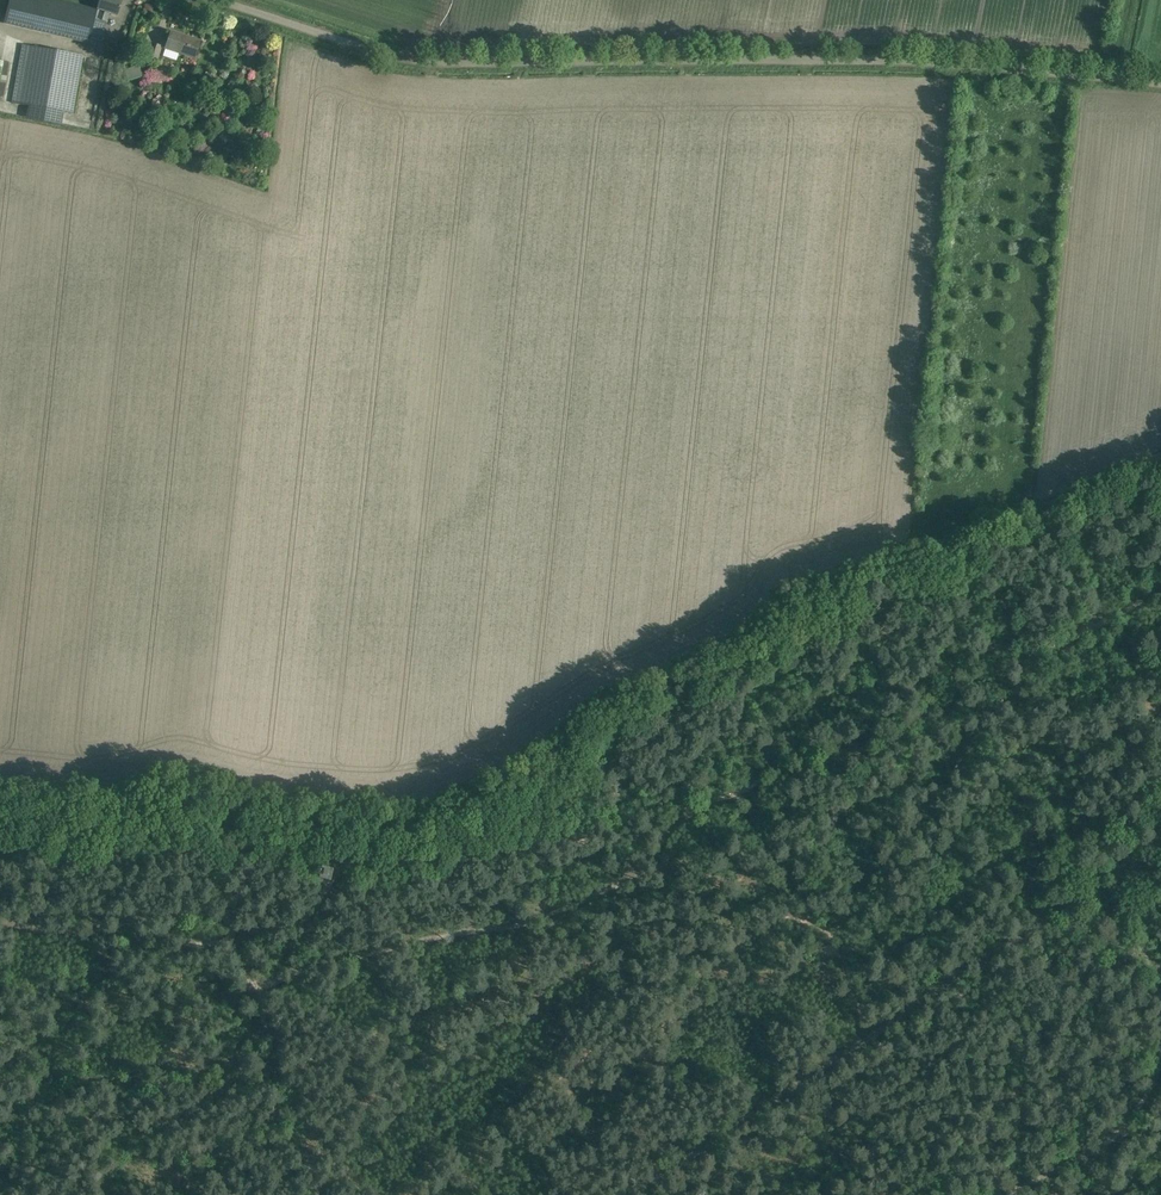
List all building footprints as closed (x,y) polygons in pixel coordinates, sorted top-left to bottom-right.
[(4,20),(89,39),(95,9),(56,0),(9,0),(4,20)] [(98,4),(97,9),(100,10),(97,19),(106,22),(108,13),(117,16),(122,0),(100,0),(98,4)] [(200,42),(171,32),(167,43),(165,49),(194,58),(196,53),(200,42)] [(161,47),(152,44),(147,59),(156,62),(161,47)] [(84,56),(22,45),(19,60),(27,62),(19,105),(73,115),(84,56)] [(4,82),(9,62),(0,60),(0,81),(4,82)] [(143,77),(139,65),(124,70),(128,82),(143,77)]
